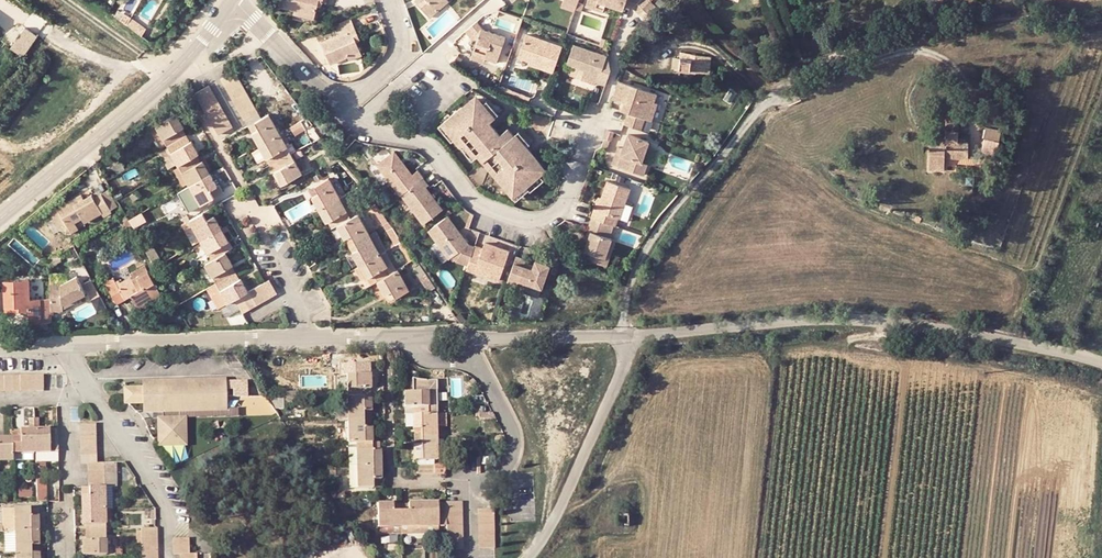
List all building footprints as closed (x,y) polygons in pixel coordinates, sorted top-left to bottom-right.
[(316,4),(322,6),(323,0),(281,0),(279,9),(313,18),(316,4)] [(437,14),(432,8),(442,0),(417,0),(415,2),(431,19),(437,14)] [(432,8),(437,14),(448,5),(443,0),(442,0),(432,8)] [(586,6),(604,12),(606,4),(623,10),(625,6),(627,0),(588,0),(586,6)] [(633,8),(639,14),(651,2),(649,0),(640,0),(633,8)] [(560,9),(574,13),(576,7),(562,2),(560,9)] [(116,7),(113,14),(124,22),(129,14),(116,7)] [(129,14),(124,22),(140,32),(144,25),(129,14)] [(360,40),(351,20),(334,27),(338,35),(319,44),(330,66),(346,58),(359,52),(355,42),(360,40)] [(472,23),(463,33),(468,39),(475,41),(469,59),(482,64),(484,60),(495,63),(504,37),(479,29),(472,23)] [(23,55),(38,35),(26,26),(11,45),(23,55)] [(537,66),(554,72),(563,45),(528,32),(521,55),(532,59),(539,62),(537,66)] [(568,64),(585,70),(599,75),(597,81),(605,84),(609,71),(607,58),(575,45),(568,64)] [(359,52),(346,58),(349,64),(362,57),(359,52)] [(678,69),(689,70),(692,54),(681,53),(678,69)] [(709,55),(692,54),(689,70),(707,71),(709,55)] [(775,70),(770,64),(759,71),(765,77),(775,70)] [(234,74),(231,67),(217,76),(220,81),(234,74)] [(599,75),(585,70),(581,79),(596,85),(597,81),(599,75)] [(238,81),(234,74),(220,81),(224,89),(238,81)] [(627,113),(624,123),(642,130),(645,122),(651,124),(657,106),(653,104),(657,94),(619,80),(613,99),(623,103),(621,110),(627,113)] [(242,89),(238,81),(224,89),(229,97),(242,89)] [(207,88),(204,82),(190,90),(194,95),(207,88)] [(211,96),(207,88),(194,95),(198,103),(211,96)] [(246,96),(242,89),(229,97),(233,103),(246,96)] [(216,104),(211,96),(198,103),(203,111),(216,104)] [(250,103),(246,96),(233,103),(237,111),(250,103)] [(522,147),(512,135),(506,128),(497,135),(485,121),(491,116),(476,97),(456,114),(453,111),(439,122),(448,132),(444,135),(457,149),(459,146),(464,152),(470,148),(480,161),(483,159),(493,172),(491,174),(511,197),(523,188),(538,176),(543,172),(522,147)] [(254,110),(250,103),(237,111),(241,119),(254,110)] [(220,110),(216,104),(203,111),(207,118),(220,110)] [(224,117),(220,110),(207,118),(212,125),(224,117)] [(153,126),(164,144),(178,137),(175,131),(182,127),(173,111),(151,122),(153,126)] [(246,130),(253,144),(274,132),(263,112),(248,121),(252,126),(246,130)] [(391,124),(402,127),(404,118),(394,115),(391,124)] [(228,125),(224,117),(212,125),(215,132),(228,125)] [(945,119),(945,131),(958,131),(959,120),(945,119)] [(299,127),(295,120),(281,128),(286,135),(299,127)] [(304,132),(310,140),(319,135),(309,122),(303,128),(304,132)] [(146,130),(157,148),(164,144),(153,126),(146,130)] [(175,131),(178,137),(185,133),(182,127),(175,131)] [(998,135),(999,127),(981,127),(981,134),(998,135)] [(516,131),(512,135),(522,147),(527,144),(516,131)] [(958,131),(945,131),(944,140),(929,140),(928,161),(942,161),(943,157),(965,158),(967,141),(958,141),(958,131)] [(274,132),(253,144),(260,156),(267,152),(272,160),(286,153),(274,132)] [(650,140),(629,132),(624,147),(617,167),(642,177),(647,165),(642,163),(650,140)] [(181,142),(188,139),(185,133),(178,137),(181,142)] [(174,163),(189,155),(195,151),(188,139),(181,142),(178,137),(164,144),(174,163)] [(174,163),(164,144),(157,148),(167,167),(174,163)] [(619,144),(611,165),(617,167),(624,147),(619,144)] [(193,162),(199,159),(195,151),(189,155),(193,162)] [(260,156),(265,164),(272,160),(267,152),(260,156)] [(275,182),(296,171),(286,153),(272,160),(275,167),(269,170),(275,182)] [(378,165),(402,195),(423,178),(417,170),(411,176),(394,153),(378,165)] [(193,162),(189,155),(174,163),(185,183),(206,171),(199,159),(193,162)] [(272,160),(265,164),(269,170),(275,167),(272,160)] [(212,183),(206,171),(185,183),(196,201),(209,194),(205,187),(212,183)] [(542,182),(538,176),(523,188),(528,193),(542,182)] [(306,194),(314,207),(336,195),(326,177),(310,186),(312,190),(306,194)] [(429,184),(423,178),(402,195),(423,222),(441,207),(425,187),(429,184)] [(188,206),(196,201),(185,183),(178,188),(188,206)] [(606,200),(599,220),(614,225),(615,223),(618,224),(619,219),(623,220),(633,191),(613,183),(606,200)] [(528,193),(523,188),(511,197),(516,203),(528,193)] [(71,200),(57,208),(56,207),(49,211),(61,231),(66,234),(72,234),(79,230),(75,224),(82,220),(85,224),(102,214),(104,218),(113,213),(102,194),(101,194),(93,198),(89,190),(79,195),(82,201),(74,205),(71,200)] [(108,190),(102,194),(113,213),(114,215),(120,211),(108,190)] [(71,200),(74,205),(82,201),(79,195),(71,200)] [(347,213),(336,195),(314,207),(320,217),(325,214),(330,223),(347,213)] [(601,198),(593,218),(599,220),(606,200),(601,198)] [(385,222),(379,214),(369,200),(364,203),(379,225),(385,222)] [(204,217),(210,214),(206,206),(200,209),(204,217)] [(196,239),(217,227),(210,214),(204,217),(200,209),(184,218),(185,219),(196,239)] [(365,233),(352,210),(347,213),(330,223),(337,236),(343,232),(349,242),(365,233)] [(320,217),(325,226),(330,223),(325,214),(320,217)] [(457,262),(469,265),(474,247),(468,244),(447,217),(430,230),(451,257),(453,256),(457,262)] [(608,239),(614,225),(599,220),(593,218),(588,232),(592,234),(589,242),(585,251),(592,254),(590,260),(604,265),(613,241),(608,239)] [(188,243),(196,239),(185,219),(177,224),(188,243)] [(196,239),(208,258),(221,251),(217,243),(223,239),(217,227),(196,239)] [(337,236),(342,245),(349,242),(343,232),(337,236)] [(346,253),(352,264),(376,251),(365,233),(349,242),(353,249),(346,253)] [(511,248),(513,243),(489,235),(487,240),(511,248)] [(217,243),(221,251),(228,247),(223,239),(217,243)] [(402,256),(407,252),(404,248),(397,239),(392,241),(402,256)] [(139,246),(150,265),(158,260),(147,241),(139,246)] [(613,241),(604,265),(609,266),(618,242),(613,241)] [(353,249),(349,242),(342,245),(346,253),(353,249)] [(484,246),(475,243),(474,247),(469,265),(468,268),(479,272),(481,267),(491,270),(489,275),(498,279),(509,249),(485,242),(484,246)] [(228,262),(221,251),(208,258),(200,263),(211,282),(226,273),(221,265),(228,262)] [(376,251),(352,264),(360,278),(367,273),(371,280),(387,271),(376,251)] [(44,258),(44,266),(56,260),(52,253),(44,258)] [(519,253),(512,275),(510,279),(520,283),(522,279),(545,287),(554,263),(538,257),(537,261),(535,266),(527,263),(529,259),(530,257),(519,253)] [(221,265),(226,273),(232,269),(228,262),(221,265)] [(125,275),(111,283),(113,285),(142,270),(139,264),(124,272),(125,275)] [(356,281),(360,278),(352,264),(348,267),(356,281)] [(408,269),(416,282),(425,278),(415,265),(408,269)] [(481,267),(479,272),(489,275),(491,270),(481,267)] [(404,289),(393,268),(387,271),(371,280),(379,294),(384,291),(388,297),(404,289)] [(232,269),(226,273),(230,281),(237,278),(232,269)] [(111,283),(107,276),(99,281),(111,303),(125,295),(133,309),(157,295),(142,270),(113,285),(111,283)] [(222,301),(231,296),(236,293),(243,289),(237,278),(230,281),(226,273),(211,282),(222,301)] [(360,278),(363,284),(371,280),(367,273),(360,278)] [(45,313),(45,323),(50,323),(50,310),(57,310),(56,303),(61,303),(80,294),(71,275),(56,282),(44,283),(45,300),(45,313)] [(272,289),(265,277),(257,281),(265,294),(272,289)] [(83,283),(88,294),(71,302),(79,320),(107,307),(93,278),(83,283)] [(422,292),(430,285),(425,278),(416,282),(422,292)] [(24,323),(45,324),(45,323),(45,313),(45,300),(26,299),(27,281),(1,280),(0,307),(14,307),(14,313),(24,313),(24,323)] [(265,294),(257,281),(249,285),(257,299),(265,294)] [(222,301),(211,282),(204,286),(215,305),(222,301)] [(257,299),(249,285),(243,289),(251,303),(257,299)] [(251,303),(243,289),(236,293),(244,307),(251,303)] [(379,294),(383,300),(388,297),(384,291),(379,294)] [(244,307),(236,293),(231,296),(238,310),(244,307)] [(342,397),(360,397),(360,388),(368,388),(367,376),(342,377),(342,397)] [(11,378),(3,378),(2,393),(11,393),(11,378)] [(35,378),(26,378),(25,393),(35,393),(35,378)] [(160,410),(178,409),(223,408),(222,380),(140,382),(140,388),(123,388),(123,405),(141,405),(141,410),(160,410)] [(405,402),(406,415),(424,415),(423,393),(398,393),(398,403),(405,402)] [(360,397),(342,397),(342,408),(343,419),(360,419),(360,411),(368,411),(368,397),(360,397)] [(279,398),(264,399),(272,409),(279,409),(279,404),(279,398)] [(234,408),(223,408),(178,409),(178,417),(234,416),(234,408)] [(334,420),(343,419),(342,408),(333,408),(334,420)] [(178,409),(160,410),(160,421),(158,420),(158,445),(182,445),(182,419),(178,418),(178,417),(178,409)] [(441,414),(432,415),(432,428),(442,427),(441,414)] [(432,415),(424,415),(406,415),(406,430),(406,432),(414,431),(415,437),(432,437),(432,428),(432,415)] [(350,441),(353,441),(368,441),(368,428),(362,428),(363,419),(360,419),(343,419),(343,437),(349,437),(350,441)] [(11,439),(12,454),(34,453),(33,420),(28,421),(28,431),(19,431),(19,434),(19,439),(11,439)] [(33,420),(34,453),(57,452),(57,431),(38,431),(38,420),(33,420)] [(94,425),(77,425),(78,435),(94,435),(94,425)] [(415,437),(406,438),(407,446),(408,446),(415,446),(415,437)] [(407,446),(407,460),(433,459),(443,459),(443,444),(433,444),(432,437),(415,437),(415,446),(408,446),(407,446)] [(12,454),(11,439),(0,439),(0,463),(12,463),(12,462),(12,454)] [(343,442),(343,465),(353,465),(353,441),(350,441),(343,442)] [(353,441),(353,465),(377,464),(377,452),(368,451),(368,441),(353,441)] [(94,449),(78,449),(78,457),(94,458),(94,449)] [(34,462),(34,463),(57,462),(57,452),(34,453),(34,462)] [(34,453),(12,454),(12,462),(34,462),(34,453)] [(103,473),(103,475),(115,475),(114,463),(112,463),(102,464),(103,473)] [(94,465),(86,465),(87,473),(103,473),(102,464),(94,465)] [(369,479),(376,478),(377,464),(353,465),(353,487),(369,487),(369,479)] [(353,465),(343,465),(343,487),(353,487),(353,465)] [(45,469),(34,468),(35,491),(45,491),(45,469)] [(115,475),(103,475),(103,480),(103,488),(110,488),(116,488),(116,475),(115,475)] [(103,480),(87,480),(87,489),(103,488),(103,480)] [(103,488),(87,489),(81,489),(81,510),(103,510),(103,488)] [(35,491),(35,502),(46,502),(45,491),(35,491)] [(420,520),(420,496),(404,497),(404,505),(396,505),(397,520),(420,520)] [(442,519),(442,512),(442,504),(433,504),(433,496),(420,496),(420,520),(432,519),(442,519)] [(433,504),(442,504),(441,502),(441,496),(433,496),(433,504)] [(376,521),(397,520),(396,505),(389,505),(388,497),(375,497),(376,521)] [(458,501),(441,502),(442,504),(442,512),(458,512),(458,501)] [(2,510),(3,532),(4,532),(39,531),(38,517),(29,517),(29,509),(2,510)] [(38,509),(29,509),(29,517),(38,517),(38,509)] [(495,509),(478,509),(479,548),(496,548),(495,509)] [(104,534),(103,510),(81,510),(81,525),(87,525),(87,535),(104,534)] [(432,519),(420,520),(420,527),(432,527),(432,519)] [(397,528),(420,527),(420,520),(397,520),(397,528)] [(458,534),(458,526),(442,526),(442,534),(458,534)] [(155,530),(140,530),(140,533),(140,538),(155,538),(155,530)] [(4,532),(5,553),(15,553),(15,555),(32,554),(32,545),(39,544),(39,531),(4,532)] [(105,556),(104,534),(87,535),(87,544),(81,544),(82,557),(105,556)] [(458,543),(458,534),(442,534),(442,543),(458,543)] [(155,538),(140,538),(140,543),(141,547),(155,546),(155,538)] [(188,538),(173,538),(173,547),(188,547),(188,538)] [(155,546),(141,547),(141,555),(155,555),(155,546)]
